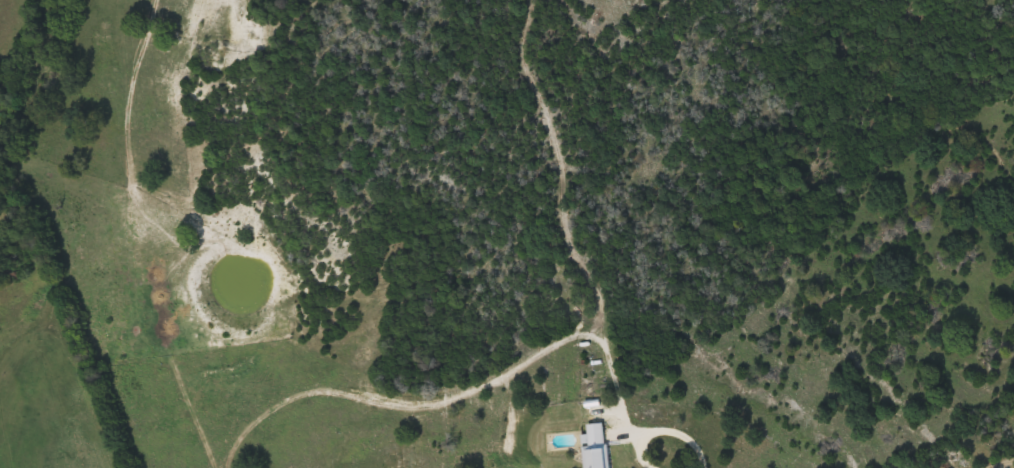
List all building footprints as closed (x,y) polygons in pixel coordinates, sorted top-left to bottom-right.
[(587,467),(610,467),(607,423),(585,425),(587,467)]
